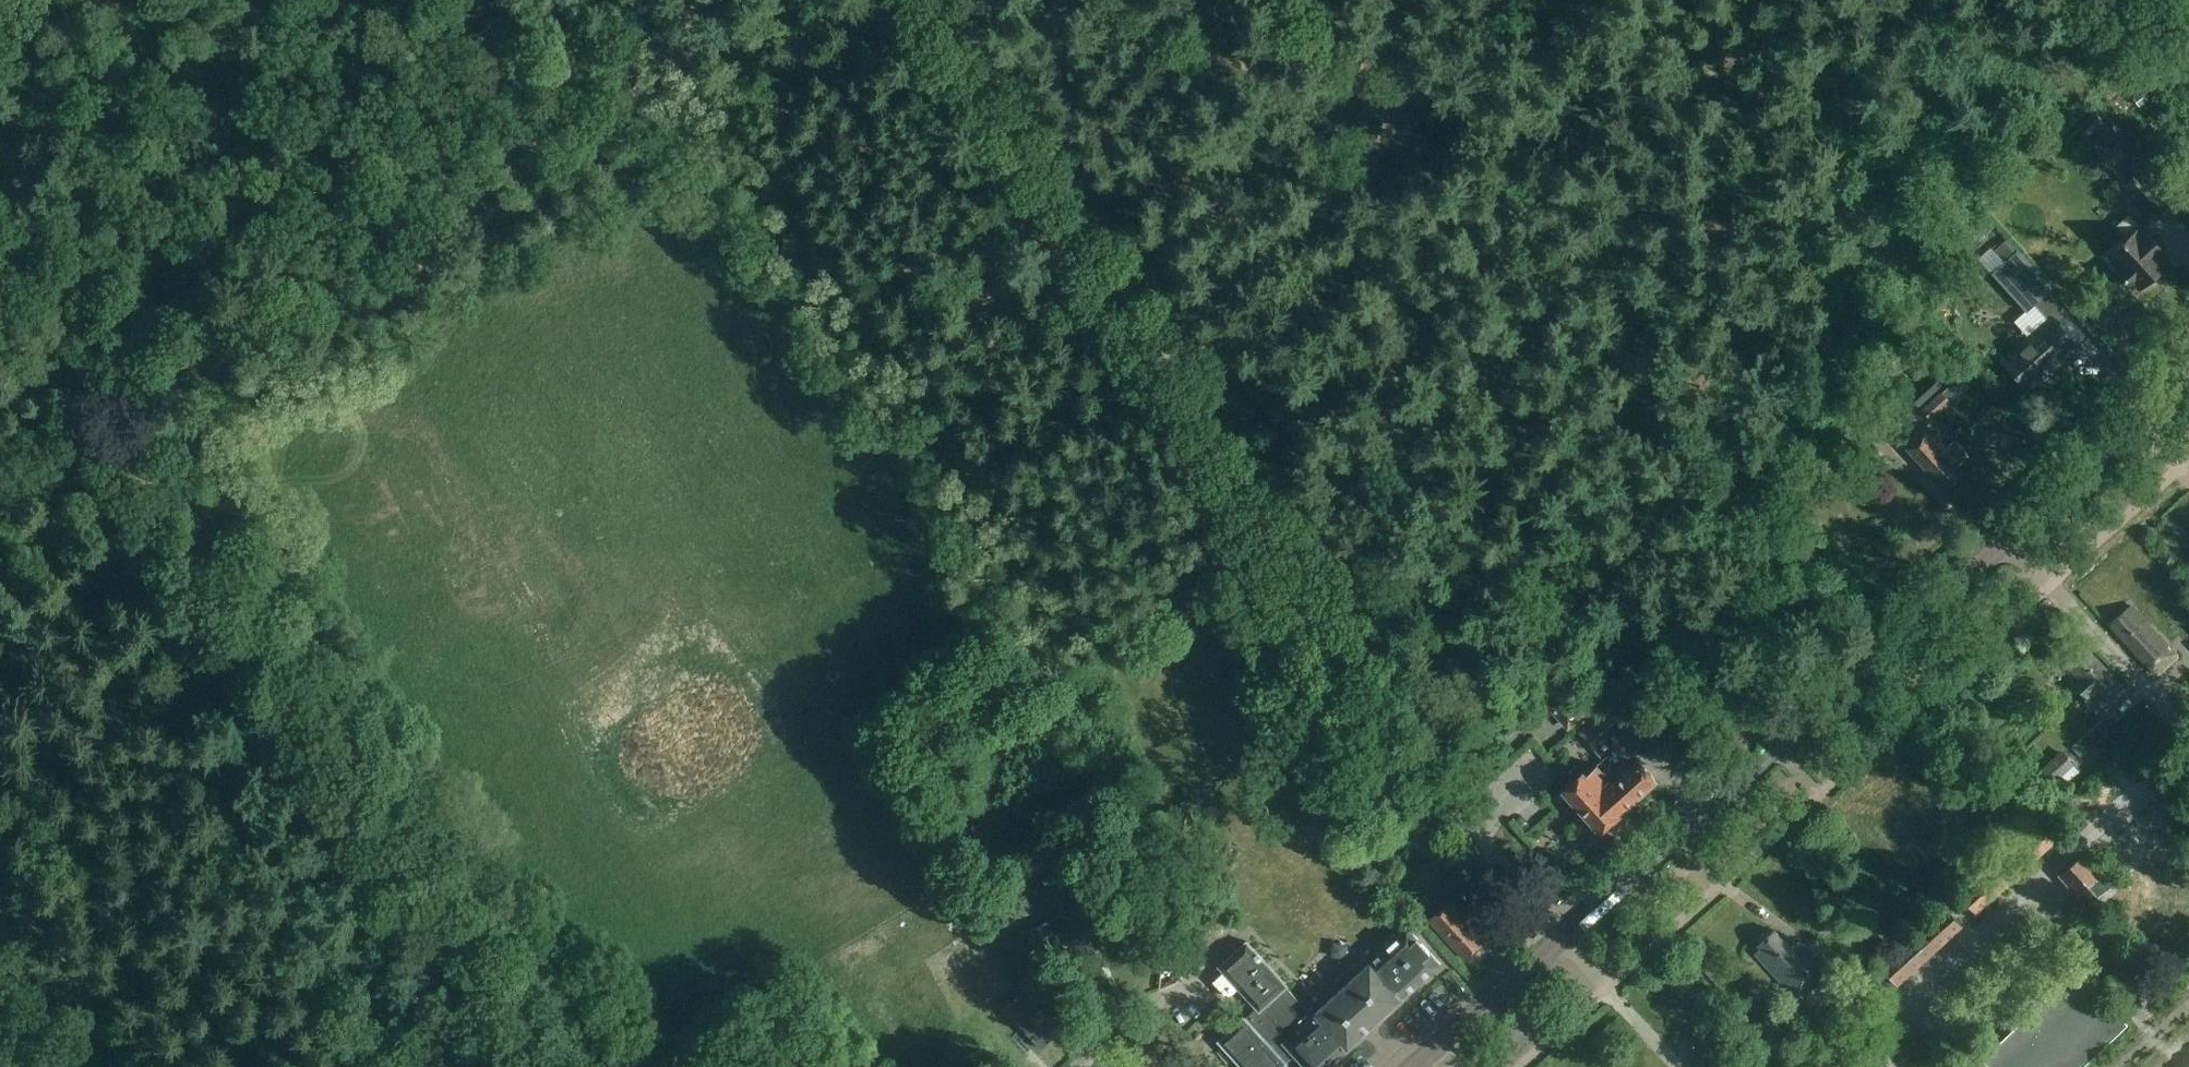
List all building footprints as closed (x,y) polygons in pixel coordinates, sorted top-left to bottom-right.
[(2099,115),(2080,134),(2086,139),(2094,131),(2101,137),(2111,127),(2099,115)] [(2125,184),(2154,217),(2169,204),(2141,171),(2125,184)] [(2142,287),(2168,263),(2162,256),(2166,252),(2141,224),(2140,225),(2129,214),(2115,226),(2127,238),(2107,256),(2119,269),(2115,272),(2129,287),(2136,280),(2142,287)] [(2026,276),(2031,271),(2021,260),(2011,269),(2017,276),(2026,276)] [(2076,345),(2074,342),(2084,333),(2069,316),(2047,292),(2036,303),(2054,322),(2008,365),(2029,388),(2076,345)] [(1932,374),(1910,394),(1920,405),(1942,386),(1940,383),(1953,371),(1945,363),(1932,374)] [(1941,391),(1922,408),(1932,419),(1951,402),(1948,398),(1955,392),(1963,392),(1969,387),(1969,379),(1964,373),(1956,373),(1950,378),(1950,386),(1942,393),(1941,391)] [(1944,487),(1960,473),(1955,467),(1967,456),(1955,442),(1942,452),(1936,445),(1942,440),(1929,426),(1907,445),(1944,487)] [(2159,674),(2178,656),(2131,607),(2112,624),(2159,674)] [(2098,715),(2123,692),(2084,650),(2065,667),(2078,681),(2074,684),(2087,698),(2084,701),(2098,715)] [(2105,717),(2072,747),(2081,757),(2114,727),(2105,717)] [(1604,760),(1586,776),(1584,774),(1566,790),(1600,829),(1619,813),(1617,811),(1653,778),(1637,759),(1629,766),(1624,761),(1640,746),(1617,720),(1589,745),(1604,760)] [(2061,751),(2041,769),(2053,782),(2073,764),(2061,751)] [(1973,918),(2058,839),(2042,822),(1957,900),(1973,918)] [(1467,840),(1455,850),(1465,863),(1468,860),(1468,861),(1479,851),(1474,845),(1473,846),(1467,840)] [(2061,875),(2089,906),(2112,885),(2085,854),(2061,875)] [(1465,959),(1486,940),(1469,921),(1477,914),(1460,895),(1482,876),(1468,861),(1468,860),(1465,863),(1444,882),(1450,888),(1432,905),(1422,894),(1414,902),(1465,959)] [(1039,958),(1079,925),(1062,904),(1023,937),(1022,938),(1034,952),(1039,958)] [(1870,905),(1855,918),(1864,928),(1878,915),(1870,905)] [(1900,984),(1962,928),(1945,909),(1883,965),(1900,984)] [(1218,1042),(1240,1066),(1284,1066),(1288,1063),(1287,1061),(1294,1055),(1305,1066),(1327,1066),(1441,964),(1442,963),(1406,924),(1381,946),(1383,949),(1370,962),(1314,1013),(1311,1015),(1287,988),(1289,986),(1247,940),(1242,944),(1232,953),(1218,966),(1219,967),(1256,1009),(1255,1009),(1247,1017),(1245,1015),(1217,1041),(1218,1042)] [(1797,998),(1825,972),(1807,952),(1801,958),(1776,930),(1760,944),(1764,948),(1756,955),(1797,998)] [(1983,1059),(1991,1066),(2082,1066),(2127,1024),(2076,970),(1983,1059)]
